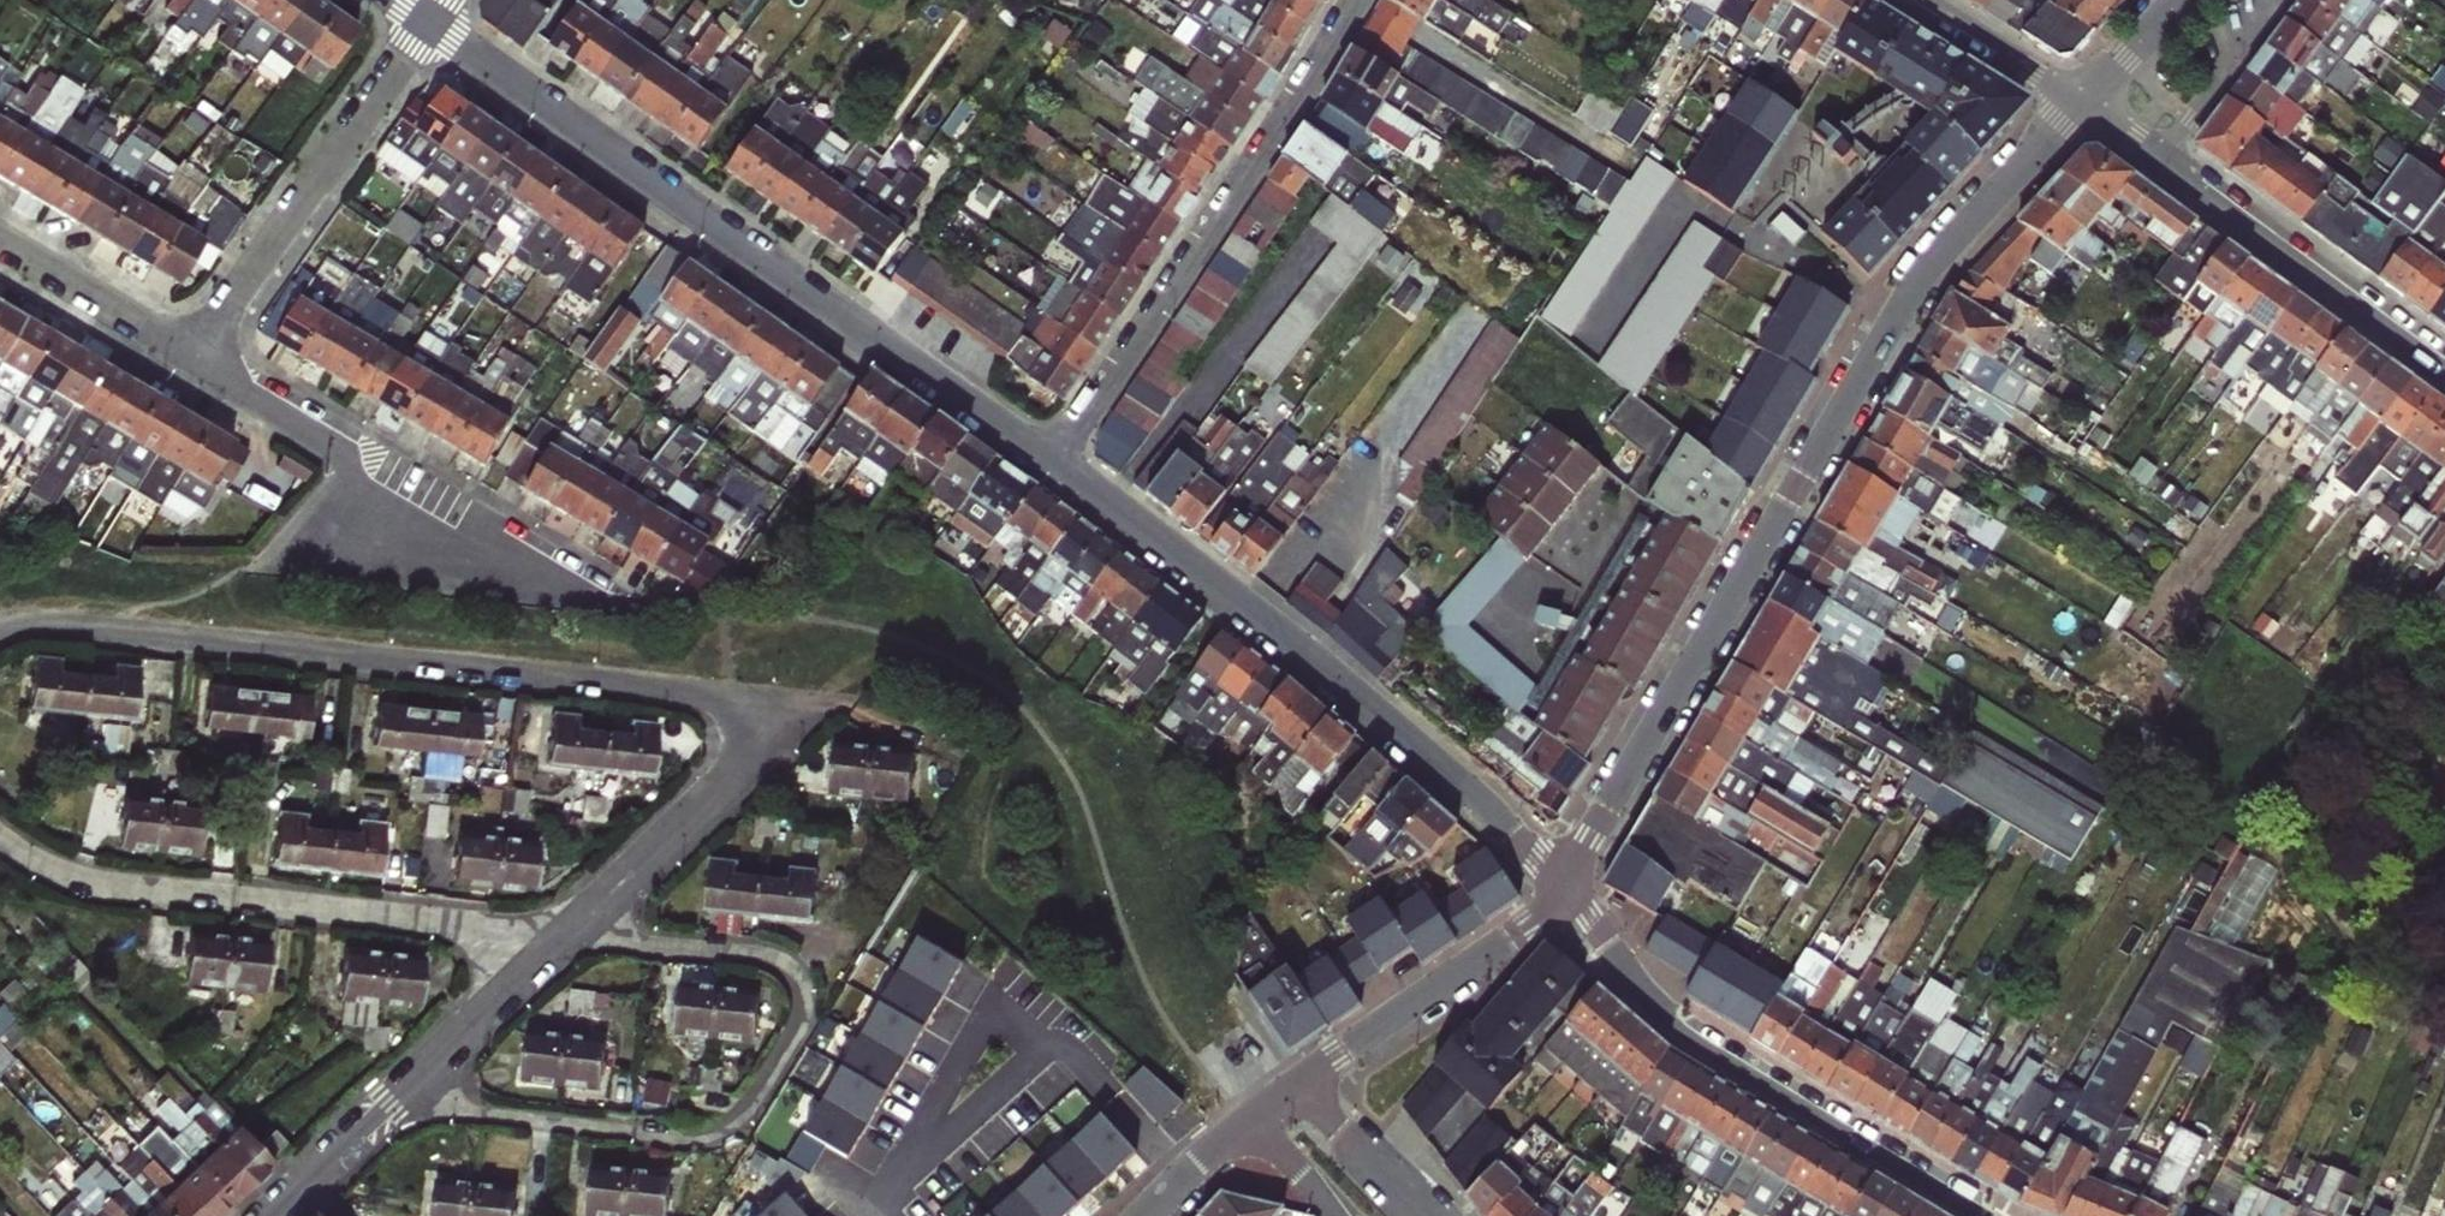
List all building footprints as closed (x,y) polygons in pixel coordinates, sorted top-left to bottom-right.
[(191,0),(170,0),(156,22),(169,32),(191,0)] [(227,0),(191,0),(169,32),(181,40),(195,24),(205,31),(215,19),(228,1),(227,0)] [(267,0),(229,0),(228,1),(254,19),(267,0)] [(303,0),(267,0),(254,19),(278,35),(303,0)] [(332,10),(317,0),(303,0),(278,35),(302,52),(332,10)] [(482,11),(485,19),(501,32),(523,0),(489,0),(482,11)] [(501,32),(498,36),(525,54),(551,17),(527,0),(523,0),(501,32)] [(551,17),(562,0),(527,0),(551,17)] [(620,3),(616,0),(584,0),(580,6),(604,24),(620,3)] [(629,41),(645,18),(651,10),(638,0),(622,0),(620,3),(604,24),(629,41)] [(664,44),(691,8),(681,0),(660,29),(645,18),(629,41),(652,58),(663,43),(664,44)] [(663,43),(652,58),(678,75),(693,54),(681,44),(707,8),(697,0),(691,8),(664,44),(663,43)] [(1216,0),(1199,0),(1188,16),(1204,27),(1237,47),(1243,51),(1259,26),(1216,0)] [(1259,26),(1272,4),(1266,0),(1216,0),(1259,26)] [(1318,0),(1275,0),(1272,4),(1310,29),(1326,5),(1318,0)] [(1386,0),(1382,0),(1353,49),(1391,72),(1406,47),(1421,21),(1386,0)] [(1439,0),(1386,0),(1421,21),(1426,24),(1439,0)] [(1473,21),(1439,0),(1426,24),(1459,45),(1473,21)] [(1439,0),(1473,21),(1501,39),(1515,17),(1488,0),(1439,0)] [(1595,2),(1606,8),(1611,0),(1596,0),(1595,2)] [(1692,3),(1704,12),(1693,30),(1702,37),(1725,0),(1694,0),(1692,3)] [(1702,37),(1701,39),(1706,42),(1699,52),(1720,65),(1740,37),(1762,0),(1725,0),(1702,37)] [(1793,8),(1781,0),(1762,0),(1740,37),(1754,47),(1763,30),(1774,37),(1793,8)] [(1793,8),(1818,23),(1832,0),(1798,0),(1793,8)] [(1818,23),(1844,40),(1868,0),(1832,0),(1818,23)] [(1872,0),(1868,0),(1844,40),(1836,53),(1875,78),(1882,67),(1908,23),(1872,0)] [(1984,13),(1994,0),(1964,0),(1984,13)] [(2041,0),(1994,0),(1984,13),(2023,37),(2050,5),(2041,0)] [(2096,35),(2112,17),(2085,0),(2055,0),(2050,5),(2096,35)] [(2112,17),(2128,0),(2085,0),(2112,17)] [(2309,0),(2300,0),(2285,20),(2322,46),(2340,22),(2309,0)] [(2340,22),(2356,0),(2309,0),(2340,22)] [(2374,5),(2368,0),(2356,0),(2340,22),(2354,32),(2374,5)] [(2374,5),(2381,9),(2404,26),(2413,15),(2393,0),(2378,0),(2374,5)] [(254,19),(228,1),(215,19),(226,26),(215,41),(230,52),(254,19)] [(1297,51),(1310,29),(1272,4),(1259,26),(1297,51)] [(2050,5),(2023,37),(2061,60),(2075,57),(2096,35),(2050,5)] [(2381,9),(2374,5),(2354,32),(2336,57),(2316,83),(2326,83),(2341,62),(2354,72),(2372,46),(2361,38),(2381,9)] [(574,66),(604,24),(580,6),(550,49),(574,66)] [(1818,23),(1793,8),(1774,37),(1784,43),(1773,60),(1788,70),(1818,23)] [(358,28),(332,10),(302,52),(328,71),(358,28)] [(703,93),(712,80),(702,72),(737,24),(723,13),(693,54),(678,75),(703,93)] [(254,19),(230,52),(241,60),(244,56),(257,65),(278,35),(254,19)] [(2322,46),(2285,20),(2266,47),(2302,73),(2322,46)] [(2354,32),(2340,22),(2322,46),(2336,57),(2354,32)] [(1844,40),(1818,23),(1788,70),(1797,76),(1805,64),(1822,73),(1844,40)] [(1941,104),(1968,61),(1908,23),(1882,67),(1893,74),(1891,79),(1898,84),(1890,94),(1893,102),(1900,108),(1904,109),(1913,108),(1912,106),(1919,97),(1926,102),(1929,96),(1941,104)] [(629,41),(604,24),(574,66),(599,84),(629,41)] [(1297,51),(1259,26),(1243,51),(1280,78),(1297,51)] [(1221,72),(1237,47),(1204,27),(1189,50),(1200,58),(1221,72)] [(278,35),(257,65),(281,81),(283,78),(302,52),(278,35)] [(652,58),(629,41),(599,84),(624,101),(652,58)] [(2302,73),(2316,83),(2336,57),(2322,46),(2302,73)] [(1280,78),(1243,51),(1237,47),(1221,72),(1265,102),(1280,78)] [(1441,69),(1406,47),(1391,72),(1399,78),(1425,95),(1441,69)] [(2302,73),(2266,47),(2247,72),(2284,98),(2302,73)] [(1391,72),(1353,49),(1337,76),(1385,105),(1399,78),(1391,72)] [(1073,50),(1061,67),(1074,76),(1086,60),(1073,50)] [(1168,70),(1205,95),(1221,72),(1200,58),(1197,63),(1180,51),(1168,70)] [(302,52),(283,78),(297,87),(304,78),(317,87),(328,71),(302,52)] [(678,75),(652,58),(624,101),(648,118),(678,75)] [(703,93),(728,110),(752,76),(728,58),(712,80),(703,93)] [(1189,119),(1205,95),(1168,70),(1151,59),(1134,82),(1145,90),(1189,119)] [(14,89),(21,74),(8,66),(9,66),(0,60),(0,108),(14,89)] [(1788,70),(1773,60),(1769,67),(1784,77),(1788,70)] [(1124,78),(1101,61),(1094,71),(1118,87),(1124,78)] [(2002,82),(1968,61),(1941,104),(1936,111),(1905,145),(1914,154),(1904,165),(1899,161),(1894,167),(1885,159),(1885,158),(1879,158),(1871,162),(1866,169),(1865,178),(1875,187),(1869,193),(1874,197),(1864,208),(1854,200),(1822,234),(1868,278),(2008,128),(2014,112),(2014,105),(2013,98),(2010,92),(2001,83),(2002,82)] [(2354,72),(2341,62),(2326,83),(2356,106),(2372,86),(2354,72)] [(1620,68),(1612,82),(1627,91),(1635,77),(1620,68)] [(1459,80),(1441,69),(1425,95),(1440,104),(1459,80)] [(59,80),(47,72),(44,77),(38,74),(25,95),(14,89),(0,108),(0,119),(23,133),(41,103),(59,80)] [(1265,102),(1221,72),(1205,95),(1249,125),(1265,102)] [(2228,99),(2264,124),(2284,98),(2247,72),(2228,99)] [(2298,109),(2316,83),(2302,73),(2284,98),(2298,109)] [(48,148),(66,116),(56,110),(73,82),(62,75),(59,80),(41,103),(23,133),(48,148)] [(703,93),(678,75),(648,118),(673,135),(703,93)] [(1385,105),(1337,76),(1322,102),(1356,124),(1369,133),(1385,105)] [(1425,95),(1399,78),(1385,105),(1402,115),(1407,105),(1431,120),(1440,104),(1425,95)] [(1476,91),(1459,80),(1440,104),(1460,117),(1476,91)] [(1749,82),(1683,182),(1733,214),(1798,115),(1749,82)] [(1174,144),(1189,119),(1145,90),(1128,116),(1140,123),(1174,144)] [(2413,113),(2429,125),(2444,104),(2444,102),(2430,90),(2413,113)] [(470,108),(446,91),(432,112),(417,134),(440,150),(470,108)] [(1495,103),(1476,91),(1460,117),(1479,128),(1495,103)] [(728,110),(703,93),(673,135),(698,153),(728,110)] [(1621,112),(1591,93),(1575,117),(1606,136),(1621,112)] [(1249,125),(1205,95),(1189,119),(1233,149),(1249,125)] [(869,127),(858,142),(870,151),(901,106),(890,98),(869,127)] [(2278,134),(2298,109),(2284,98),(2264,124),(2268,127),(2278,134)] [(2264,124),(2228,99),(2193,146),(2230,172),(2257,136),(2260,138),(2268,127),(2264,124)] [(756,130),(782,148),(806,113),(807,111),(800,107),(788,108),(777,100),(756,130)] [(402,155),(417,134),(432,112),(417,101),(385,143),(402,155)] [(1356,124),(1322,102),(1306,126),(1339,150),(1356,124)] [(1514,115),(1495,103),(1479,128),(1498,140),(1514,115)] [(1385,105),(1369,133),(1405,155),(1422,127),(1402,115),(1385,105)] [(496,126),(470,108),(440,150),(466,168),(496,126)] [(81,152),(101,123),(105,117),(94,109),(83,125),(66,116),(48,148),(74,164),(81,152)] [(805,165),(823,141),(831,131),(806,113),(782,148),(805,165)] [(1147,161),(1157,168),(1174,144),(1140,123),(1132,137),(1122,134),(1127,128),(1106,113),(1096,126),(1133,152),(1147,161)] [(242,124),(228,115),(222,124),(236,134),(242,124)] [(1533,127),(1514,115),(1498,140),(1516,152),(1533,127)] [(23,133),(0,119),(0,169),(23,133)] [(1233,149),(1189,119),(1174,144),(1216,173),(1233,149)] [(850,136),(858,142),(869,127),(860,121),(850,136)] [(101,180),(121,146),(108,139),(113,130),(101,123),(81,152),(74,164),(101,180)] [(1369,133),(1356,124),(1339,150),(1348,156),(1356,162),(1372,138),(1369,133)] [(2296,125),(2285,139),(2300,150),(2311,136),(2296,125)] [(520,143),(496,126),(466,168),(491,186),(520,143)] [(1133,152),(1096,126),(1090,134),(1128,160),(1133,152)] [(1339,150),(1306,126),(1283,159),(1309,179),(1324,190),(1348,156),(1339,150)] [(1551,138),(1533,127),(1516,152),(1535,164),(1551,138)] [(126,194),(146,160),(135,154),(145,136),(134,128),(121,146),(101,180),(126,194)] [(782,148),(756,130),(726,173),(752,191),(782,148)] [(23,133),(0,169),(0,181),(21,194),(48,148),(23,133)] [(426,171),(440,150),(417,134),(402,155),(426,171)] [(2257,136),(2230,172),(2272,203),(2297,168),(2260,138),(2257,136)] [(2391,179),(2410,152),(2391,137),(2372,164),(2391,179)] [(1569,150),(1551,138),(1535,164),(1553,175),(1569,150)] [(2413,235),(2444,196),(2444,157),(2420,139),(2410,152),(2391,179),(2373,205),(2359,195),(2353,206),(2388,231),(2395,222),(2413,235)] [(830,182),(846,159),(823,141),(805,165),(830,182)] [(830,182),(855,200),(875,171),(883,160),(870,151),(858,142),(846,159),(830,182)] [(420,179),(426,171),(402,155),(385,143),(375,156),(420,179)] [(545,161),(520,143),(491,186),(514,202),(545,161)] [(1216,173),(1174,144),(1157,168),(1164,173),(1200,197),(1216,173)] [(74,164),(48,148),(21,194),(47,209),(74,164)] [(782,148),(752,191),(776,208),(805,165),(782,148)] [(2085,150),(2062,175),(2110,211),(2118,200),(2135,177),(2097,149),(2085,150)] [(426,171),(420,179),(446,198),(456,182),(466,168),(440,150),(426,171)] [(1587,161),(1569,150),(1553,175),(1572,187),(1587,161)] [(168,182),(180,164),(154,151),(146,160),(126,194),(152,210),(168,182)] [(1348,156),(1324,190),(1331,196),(1382,235),(1395,218),(1362,194),(1376,175),(1356,162),(1348,156)] [(1674,177),(1645,158),(1543,318),(1572,337),(1674,177)] [(1309,179),(1283,159),(1268,181),(1296,199),(1309,179)] [(186,212),(205,186),(210,180),(183,161),(180,164),(168,182),(152,210),(178,226),(186,212)] [(570,178),(545,161),(514,202),(540,220),(570,178)] [(1144,202),(1164,173),(1157,168),(1147,161),(1127,191),(1144,202)] [(1606,173),(1587,161),(1572,187),(1590,198),(1606,173)] [(101,180),(74,164),(47,209),(73,224),(101,180)] [(830,182),(805,165),(776,208),(801,226),(830,182)] [(473,212),(491,186),(466,168),(456,182),(467,189),(447,217),(462,227),(473,212)] [(2297,168),(2272,203),(2302,225),(2337,178),(2328,171),(2318,182),(2297,168)] [(855,200),(881,218),(892,202),(909,178),(900,172),(891,183),(875,171),(855,200)] [(1181,226),(1200,197),(1164,173),(1144,202),(1181,226)] [(1624,185),(1606,173),(1590,198),(1603,206),(1610,207),(1624,185)] [(2110,211),(2062,175),(2039,200),(2084,233),(2088,236),(2099,223),(2110,211)] [(1124,232),(1144,202),(1127,191),(1103,176),(1084,206),(1102,218),(1124,232)] [(2197,224),(2135,177),(2118,200),(2152,225),(2144,235),(2151,240),(2173,256),(2197,224)] [(594,195),(570,178),(540,220),(564,237),(594,195)] [(2337,178),(2302,225),(2379,281),(2409,241),(2413,235),(2395,222),(2388,231),(2353,206),(2359,195),(2337,178)] [(126,194),(101,180),(73,224),(98,239),(126,194)] [(1296,199),(1268,181),(1101,432),(1094,458),(1119,475),(1188,385),(1178,379),(1298,200),(1296,199)] [(855,200),(830,182),(801,226),(825,242),(855,200)] [(203,241),(194,256),(204,262),(211,249),(221,253),(244,217),(205,186),(186,212),(178,226),(203,241)] [(473,212),(496,228),(514,202),(491,186),(473,212)] [(152,210),(126,194),(98,239),(124,255),(152,210)] [(620,213),(594,195),(564,237),(589,255),(620,213)] [(1382,235),(1331,196),(1309,224),(1337,246),(1243,367),(1269,388),(1385,237),(1382,235)] [(2444,244),(2444,196),(2413,235),(2409,241),(2433,260),(2444,244)] [(881,218),(855,200),(825,242),(851,260),(881,218)] [(2084,233),(2039,200),(2017,224),(2039,238),(2066,257),(2071,250),(2084,233)] [(2118,200),(2110,211),(2121,218),(2144,235),(2152,225),(2118,200)] [(540,220),(514,202),(496,228),(484,247),(496,255),(500,250),(514,259),(540,220)] [(881,218),(905,235),(915,219),(892,202),(881,218)] [(1161,256),(1181,226),(1144,202),(1124,232),(1161,256)] [(1081,251),(1102,218),(1084,206),(1062,237),(1081,251)] [(961,209),(955,217),(971,228),(977,220),(961,209)] [(178,226),(152,210),(124,255),(151,271),(178,226)] [(423,227),(399,211),(386,232),(409,247),(423,227)] [(2111,232),(2121,218),(2110,211),(2099,223),(2111,232)] [(644,230),(620,213),(589,255),(615,273),(644,230)] [(905,235),(881,218),(851,260),(875,278),(905,235)] [(1101,265),(1124,232),(1102,218),(1081,251),(1101,265)] [(2151,240),(2144,235),(2121,218),(2111,232),(2140,254),(2151,240)] [(540,220),(514,259),(537,275),(564,237),(540,220)] [(2039,238),(2017,224),(1972,273),(1971,273),(1954,292),(1980,310),(2003,324),(2018,300),(2006,292),(2039,238)] [(2227,245),(2197,224),(2173,256),(2175,257),(2203,278),(2227,245)] [(1722,240),(1696,225),(1601,372),(1624,390),(1702,270),(1722,240)] [(203,241),(178,226),(151,271),(177,286),(194,256),(203,241)] [(1139,289),(1161,256),(1124,232),(1101,265),(1139,289)] [(2107,249),(2088,236),(2084,233),(2071,250),(2098,263),(2107,249)] [(568,284),(589,255),(564,237),(537,275),(544,280),(557,277),(568,284)] [(1081,251),(1062,237),(1055,247),(1081,265),(1070,284),(1082,293),(1101,265),(1081,251)] [(2404,299),(2433,260),(2409,241),(2379,281),(2404,299)] [(967,244),(961,253),(979,267),(986,258),(967,244)] [(2433,260),(2444,269),(2444,244),(2433,260)] [(2250,261),(2227,245),(2203,278),(2197,285),(2220,302),(2250,261)] [(661,305),(690,264),(667,248),(585,360),(606,376),(642,325),(647,327),(652,321),(652,320),(663,306),(661,305)] [(328,315),(353,278),(363,263),(346,254),(323,292),(312,285),(302,300),(328,315)] [(615,273),(589,255),(568,284),(564,290),(590,307),(615,273)] [(2156,283),(2183,303),(2197,285),(2203,278),(2175,257),(2156,283)] [(2444,296),(2444,269),(2433,260),(2404,299),(2429,317),(2444,296)] [(1029,329),(932,261),(908,294),(1006,363),(1029,329)] [(2274,279),(2250,261),(2220,302),(2244,320),(2274,279)] [(691,263),(690,264),(661,305),(663,306),(686,323),(716,280),(691,263)] [(1120,318),(1139,289),(1101,265),(1082,293),(1120,318)] [(487,277),(472,267),(463,282),(477,292),(487,277)] [(1715,278),(1702,270),(1624,390),(1632,395),(1636,398),(1715,278)] [(1061,326),(1082,293),(1070,284),(1059,277),(1036,309),(1047,317),(1061,326)] [(354,330),(376,292),(353,278),(328,315),(354,330)] [(1778,313),(1828,344),(1848,309),(1798,279),(1778,313)] [(2298,295),(2274,279),(2244,320),(2269,337),(2298,295)] [(742,299),(716,280),(686,323),(712,341),(742,299)] [(2220,302),(2197,285),(2183,303),(2205,320),(2220,302)] [(1462,300),(1443,286),(1426,308),(1445,322),(1462,300)] [(380,345),(407,306),(398,302),(392,311),(387,308),(390,301),(376,292),(354,330),(380,345)] [(1980,310),(1954,292),(1934,326),(1970,349),(1993,362),(2005,341),(2012,330),(2003,324),(1980,310)] [(1098,351),(1120,318),(1082,293),(1061,326),(1098,351)] [(2136,308),(2116,293),(2105,308),(2126,323),(2136,308)] [(2322,313),(2298,295),(2269,337),(2291,354),(2322,313)] [(2429,317),(2444,329),(2444,296),(2429,317)] [(766,315),(742,299),(712,341),(737,359),(766,315)] [(302,360),(328,315),(302,300),(276,345),(302,360)] [(2244,320),(2220,302),(2205,320),(2192,336),(2218,355),(2244,320)] [(25,318),(0,303),(0,360),(25,318)] [(406,361),(415,347),(403,340),(421,310),(409,303),(407,306),(380,345),(406,361)] [(663,306),(652,320),(652,321),(665,330),(675,337),(686,323),(663,306)] [(1764,353),(1809,377),(1828,344),(1778,313),(1757,349),(1764,353)] [(2348,332),(2322,313),(2291,354),(2317,372),(2348,332)] [(327,375),(354,330),(328,315),(302,360),(327,375)] [(790,333),(766,315),(737,359),(761,376),(790,333)] [(1044,352),(1061,326),(1047,317),(1015,363),(1030,373),(1044,352)] [(51,334),(25,318),(0,360),(0,365),(24,379),(51,334)] [(2246,366),(2269,337),(2244,320),(2218,355),(2195,385),(2207,395),(2236,358),(2246,366)] [(712,341),(686,323),(675,337),(701,356),(712,341)] [(1401,462),(1398,460),(1398,496),(1414,505),(1430,480),(1429,480),(1520,341),(1492,323),(1401,462)] [(1081,376),(1098,351),(1061,326),(1044,352),(1081,376)] [(1955,376),(1970,349),(1934,326),(1918,354),(1955,376)] [(353,391),(380,345),(354,330),(327,375),(353,391)] [(669,346),(675,337),(665,330),(637,365),(647,373),(669,346)] [(2371,349),(2348,332),(2317,372),(2338,389),(2371,349)] [(450,347),(424,333),(415,347),(406,361),(432,376),(450,347)] [(815,350),(790,333),(761,376),(785,393),(815,350)] [(50,395),(76,349),(51,334),(24,379),(50,395)] [(701,356),(675,337),(669,346),(682,357),(666,377),(677,386),(693,365),(701,356)] [(2291,354),(2269,337),(2246,366),(2243,370),(2268,386),(2291,354)] [(737,359),(712,341),(701,356),(717,367),(713,372),(722,379),(737,359)] [(2024,352),(2005,341),(1993,362),(2043,391),(2052,376),(2021,358),(2024,352)] [(459,391),(468,376),(458,369),(468,354),(452,344),(450,347),(432,376),(459,391)] [(379,406),(406,361),(380,345),(353,391),(379,406)] [(484,406),(516,357),(497,346),(476,380),(468,376),(459,391),(484,406)] [(76,410),(102,364),(76,349),(50,395),(76,410)] [(2027,418),(2043,391),(1993,362),(1970,349),(1955,376),(1961,379),(2027,418)] [(2392,364),(2371,349),(2338,389),(2337,391),(2359,407),(2392,364)] [(841,368),(815,350),(785,393),(811,412),(841,368)] [(1027,378),(1065,402),(1081,376),(1044,352),(1030,373),(1027,378)] [(1750,490),(1748,494),(1750,495),(1816,381),(1809,377),(1764,353),(1706,453),(1750,490)] [(1955,376),(1918,354),(1906,373),(1950,399),(1961,379),(1955,376)] [(2289,411),(2317,372),(2291,354),(2268,386),(2258,398),(2284,416),(2289,411)] [(717,367),(701,356),(693,365),(707,376),(703,380),(712,386),(703,398),(715,408),(728,392),(718,384),(722,379),(713,372),(717,367)] [(484,406),(511,422),(529,394),(523,390),(537,370),(516,357),(484,406)] [(729,417),(761,376),(737,359),(722,379),(718,384),(728,392),(715,408),(729,417)] [(405,421),(432,376),(406,361),(379,406),(405,421)] [(102,425),(129,380),(102,364),(76,410),(102,425)] [(2413,380),(2392,364),(2359,407),(2380,423),(2413,380)] [(24,379),(0,365),(0,422),(24,379)] [(857,379),(841,368),(811,412),(827,422),(857,379)] [(877,438),(907,394),(875,372),(844,415),(877,438)] [(2337,391),(2338,389),(2317,372),(2289,411),(2309,425),(2337,391)] [(1950,399),(1906,373),(1884,411),(1931,440),(1937,430),(1953,401),(1950,399)] [(431,437),(459,391),(432,376),(405,421),(431,437)] [(785,393),(761,376),(729,417),(753,434),(785,393)] [(50,395),(24,379),(0,422),(0,448),(9,433),(21,441),(50,395)] [(607,379),(602,386),(624,402),(630,395),(607,379)] [(2016,438),(2027,418),(1961,379),(1950,399),(1953,401),(1937,430),(1983,455),(1998,429),(2016,438)] [(127,440),(154,395),(129,380),(102,425),(127,440)] [(2434,395),(2413,380),(2380,423),(2379,425),(2401,441),(2434,395)] [(457,452),(484,406),(459,391),(431,437),(457,452)] [(2337,391),(2309,425),(2305,432),(2328,448),(2337,436),(2359,407),(2337,391)] [(811,412),(785,393),(753,434),(783,455),(811,412)] [(914,454),(940,417),(907,394),(877,438),(909,461),(914,454)] [(76,410),(50,395),(21,441),(35,449),(26,466),(38,472),(76,410)] [(154,456),(182,411),(154,395),(127,440),(154,456)] [(1667,470),(1687,438),(1636,398),(1632,395),(1607,425),(1667,470)] [(2401,441),(2421,456),(2444,423),(2444,403),(2434,395),(2401,441)] [(490,459),(505,432),(511,422),(484,406),(457,452),(484,468),(490,459)] [(2379,425),(2380,423),(2359,407),(2337,436),(2351,448),(2340,465),(2346,471),(2379,425)] [(102,425),(76,410),(38,472),(21,503),(47,519),(79,464),(102,425)] [(180,472),(207,427),(182,411),(154,456),(180,472)] [(1931,440),(1884,411),(1866,441),(1914,471),(1931,440)] [(1179,455),(1203,474),(1236,429),(1221,417),(1219,420),(1211,414),(1197,432),(1179,455)] [(877,438),(844,415),(820,451),(834,461),(842,450),(860,462),(863,459),(877,438)] [(680,427),(697,436),(705,426),(690,417),(680,427)] [(943,475),(968,438),(940,417),(914,454),(943,475)] [(552,448),(562,432),(540,420),(525,444),(546,458),(552,448)] [(589,449),(602,427),(591,420),(577,442),(589,449)] [(1147,497),(1179,455),(1197,432),(1183,421),(1133,485),(1147,497)] [(2421,456),(2442,471),(2444,467),(2444,423),(2421,456)] [(1202,476),(1226,494),(1266,442),(1240,424),(1236,429),(1203,474),(1202,476)] [(127,440),(102,425),(79,464),(87,468),(99,465),(109,470),(127,440)] [(2377,472),(2401,441),(2379,425),(2346,471),(2352,477),(2343,487),(2355,500),(2377,472)] [(233,442),(207,427),(180,472),(206,487),(233,442)] [(602,427),(589,449),(600,455),(613,434),(602,427)] [(664,496),(677,482),(707,442),(697,436),(680,427),(651,464),(638,481),(631,494),(657,510),(664,496)] [(1606,469),(1552,428),(1530,459),(1585,498),(1606,469)] [(509,469),(525,444),(505,432),(490,459),(509,469)] [(580,464),(589,449),(577,442),(562,432),(552,448),(580,464)] [(1199,536),(1211,546),(1236,514),(1254,528),(1260,522),(1296,475),(1282,464),(1296,446),(1279,433),(1199,536)] [(909,461),(877,438),(863,459),(896,480),(909,461)] [(970,499),(997,459),(968,438),(943,475),(940,479),(970,499)] [(1668,516),(1719,547),(1722,542),(1720,541),(1748,493),(1748,494),(1750,490),(1706,453),(1687,438),(1667,470),(1647,503),(1668,516)] [(154,456),(127,440),(110,470),(107,473),(125,483),(121,490),(130,495),(132,492),(154,456)] [(1931,440),(1914,471),(1953,495),(1962,477),(1960,476),(1968,460),(1931,440)] [(638,481),(651,464),(639,458),(638,446),(629,441),(614,464),(605,479),(631,494),(638,481)] [(1914,471),(1866,441),(1851,467),(1899,496),(1914,471)] [(2391,493),(2421,456),(2401,441),(2377,472),(2383,478),(2379,484),(2391,493)] [(206,487),(180,472),(159,505),(184,519),(201,510),(219,481),(228,486),(249,450),(233,442),(206,487)] [(527,491),(546,458),(525,444),(509,469),(504,478),(527,491)] [(553,509),(580,464),(552,448),(546,458),(527,491),(526,493),(553,509)] [(600,455),(589,449),(580,464),(605,479),(614,464),(600,455)] [(771,463),(757,454),(749,466),(763,476),(771,463)] [(940,479),(943,475),(914,454),(909,461),(896,480),(924,498),(927,495),(940,479)] [(1171,515),(1202,476),(1203,474),(1179,455),(1147,497),(1171,515)] [(132,492),(158,507),(159,505),(180,472),(154,456),(132,492)] [(2399,527),(2442,471),(2421,456),(2391,493),(2397,498),(2373,529),(2388,541),(2399,527)] [(2152,491),(2157,480),(2155,479),(2160,472),(2141,458),(2129,475),(2152,491)] [(1007,526),(1037,488),(997,459),(970,499),(1007,526)] [(1585,498),(1530,459),(1507,490),(1562,530),(1585,498)] [(579,524),(605,479),(580,464),(553,509),(579,524)] [(1899,496),(1851,467),(1818,524),(1863,550),(1867,552),(1881,529),(1899,498),(1900,497),(1899,496)] [(1308,483),(1296,475),(1260,522),(1283,539),(1328,479),(1318,471),(1308,483)] [(1953,495),(1914,471),(1899,496),(1900,497),(1899,498),(1941,525),(1958,499),(1953,495)] [(2442,471),(2399,527),(2420,542),(2444,511),(2444,473),(2442,471)] [(1226,494),(1202,476),(1171,515),(1195,534),(1226,494)] [(604,540),(631,494),(605,479),(579,524),(604,540)] [(940,479),(927,495),(957,515),(970,499),(940,479)] [(2163,484),(2155,494),(2170,505),(2171,505),(2178,494),(2181,490),(2167,479),(2163,484)] [(2163,484),(2157,480),(2152,491),(2155,494),(2163,484)] [(657,510),(683,525),(702,497),(677,482),(664,496),(657,510)] [(1029,541),(1058,503),(1037,488),(1007,526),(1029,541)] [(1562,530),(1507,490),(1484,524),(1502,538),(1533,564),(1535,566),(1562,530)] [(631,555),(657,510),(631,494),(604,540),(622,550),(631,555)] [(683,525),(710,541),(730,510),(704,494),(702,497),(683,525)] [(2178,494),(2171,505),(2175,508),(2182,498),(2178,494)] [(1007,526),(970,499),(957,515),(952,523),(990,548),(994,543),(1007,526)] [(2192,499),(2183,509),(2198,520),(2206,509),(2192,499)] [(1050,555),(1079,518),(1058,503),(1029,541),(1050,555)] [(1668,516),(1647,503),(1579,621),(1560,617),(1561,609),(1537,607),(1535,622),(1569,634),(1541,691),(1522,716),(1511,706),(1481,743),(1517,772),(1534,787),(1543,796),(1551,784),(1534,772),(1555,744),(1540,732),(1560,694),(1599,630),(1668,516)] [(657,571),(683,525),(657,510),(631,555),(657,571)] [(2420,542),(2427,547),(2421,555),(2436,566),(2444,554),(2444,511),(2420,542)] [(73,519),(59,512),(53,524),(67,531),(73,519)] [(1231,561),(1254,528),(1236,514),(1211,546),(1231,561)] [(1719,547),(1668,516),(1599,630),(1652,662),(1719,547)] [(1072,572),(1100,535),(1079,518),(1050,555),(1072,572)] [(1283,539),(1260,522),(1254,528),(1231,561),(1254,579),(1283,539)] [(96,532),(83,524),(76,536),(89,544),(96,532)] [(1863,550),(1818,524),(1802,551),(1848,575),(1863,550)] [(710,541),(683,525),(657,571),(684,587),(685,586),(704,551),(710,541)] [(1007,526),(994,543),(1016,558),(1029,541),(1007,526)] [(2420,542),(2399,527),(2388,541),(2383,548),(2404,564),(2420,542)] [(1903,541),(1881,529),(1867,552),(1888,563),(1884,569),(1929,594),(1941,573),(1899,549),(1903,541)] [(1093,589),(1121,551),(1100,535),(1072,572),(1093,589)] [(1533,564),(1502,538),(1425,630),(1511,706),(1522,716),(1541,691),(1476,634),(1533,564)] [(1029,541),(1016,558),(1008,568),(1029,585),(1050,555),(1029,541)] [(1344,616),(1330,638),(1379,681),(1418,633),(1391,609),(1381,599),(1398,582),(1409,571),(1385,549),(1344,616)] [(1867,552),(1863,550),(1848,575),(1890,599),(1894,590),(1955,624),(1961,612),(1929,594),(1884,569),(1888,563),(1867,552)] [(704,551),(685,586),(713,603),(734,570),(704,551)] [(1113,604),(1141,567),(1121,551),(1093,589),(1106,599),(1113,604)] [(1848,575),(1802,551),(1786,578),(1829,603),(1830,604),(1848,575)] [(1050,555),(1029,585),(1046,597),(1050,601),(1072,572),(1050,555)] [(1286,604),(1330,638),(1344,616),(1327,603),(1342,583),(1317,564),(1286,604)] [(1134,620),(1162,583),(1141,567),(1113,604),(1134,620)] [(1029,585),(1008,568),(994,586),(1017,601),(1029,585)] [(1072,572),(1050,601),(1073,618),(1093,589),(1072,572)] [(1830,604),(1883,635),(1900,605),(1890,599),(1848,575),(1830,604)] [(1829,603),(1786,578),(1771,604),(1813,629),(1819,620),(1829,603)] [(2433,598),(2444,608),(2444,581),(2433,598)] [(1403,586),(1398,582),(1381,599),(1391,609),(1404,595),(1399,590),(1403,586)] [(1155,637),(1183,599),(1162,583),(1134,620),(1155,637)] [(1046,597),(1029,585),(1017,601),(1015,604),(1032,616),(1046,597)] [(1093,589),(1073,618),(1086,629),(1106,599),(1093,589)] [(1175,653),(1205,616),(1183,599),(1155,637),(1175,653)] [(1829,603),(1819,620),(1874,652),(1883,635),(1830,604),(1829,603)] [(1134,620),(1113,604),(1092,632),(1115,649),(1134,620)] [(1771,604),(1734,665),(1775,691),(1786,698),(1821,638),(1811,632),(1813,629),(1771,604)] [(2159,620),(2136,606),(2123,626),(2146,641),(2159,620)] [(1197,670),(1225,632),(1205,616),(1175,653),(1197,670)] [(2264,616),(2253,629),(2268,641),(2279,628),(2264,616)] [(1155,637),(1134,620),(1115,649),(1109,657),(1121,667),(1116,674),(1126,681),(1150,651),(1146,648),(1155,637)] [(1652,662),(1599,630),(1560,694),(1540,732),(1555,744),(1584,764),(1610,721),(1620,701),(1627,701),(1632,696),(1652,662)] [(1219,687),(1248,650),(1225,632),(1197,670),(1219,687)] [(1166,664),(1175,653),(1155,637),(1146,648),(1150,651),(1126,681),(1146,697),(1169,667),(1166,664)] [(1888,680),(1821,638),(1786,698),(1813,713),(1914,772),(1940,787),(1941,786),(1965,801),(2070,863),(2102,807),(1973,731),(1950,767),(1866,720),(1888,680)] [(1239,702),(1268,665),(1248,650),(1219,687),(1239,702)] [(1176,697),(1197,670),(1175,653),(1166,664),(1169,667),(1146,697),(1145,698),(1166,714),(1168,711),(1178,699),(1176,697)] [(29,709),(81,714),(85,677),(58,674),(59,661),(34,658),(29,709)] [(1260,720),(1288,681),(1268,665),(1239,702),(1243,706),(1260,720)] [(1718,692),(1760,717),(1775,691),(1734,665),(1718,692)] [(134,719),(140,670),(114,667),(112,680),(85,677),(81,714),(134,719)] [(1219,687),(1197,670),(1176,697),(1178,699),(1168,711),(1191,727),(1197,716),(1219,687)] [(2361,670),(2345,692),(2355,699),(2371,677),(2361,670)] [(1274,731),(1306,695),(1288,681),(1260,720),(1274,731)] [(204,727),(255,733),(259,692),(208,687),(204,727)] [(1239,702),(1219,687),(1197,716),(1223,733),(1243,706),(1239,702)] [(1114,695),(1098,690),(1093,703),(1105,707),(1114,695)] [(1798,739),(1813,713),(1786,698),(1775,691),(1760,717),(1798,739)] [(311,698),(259,692),(255,733),(306,738),(311,698)] [(1703,718),(1745,742),(1760,717),(1718,692),(1703,718)] [(1297,755),(1331,717),(1306,695),(1274,731),(1271,734),(1297,755)] [(424,751),(428,711),(377,706),(373,745),(424,751)] [(1260,720),(1243,706),(1223,733),(1252,754),(1271,734),(1274,731),(1260,720)] [(475,756),(480,717),(428,711),(424,751),(475,756)] [(546,764),(599,770),(603,733),(576,730),(577,717),(551,714),(546,764)] [(1337,759),(1356,737),(1331,717),(1297,755),(1293,760),(1319,780),(1337,759)] [(1842,765),(1798,739),(1760,717),(1745,742),(1797,775),(1854,810),(1864,793),(1850,784),(1845,792),(1835,786),(1838,781),(1834,779),(1842,765)] [(1687,743),(1730,767),(1745,742),(1703,718),(1687,743)] [(651,776),(656,725),(631,723),(629,736),(603,733),(599,770),(651,776)] [(1297,755),(1271,734),(1252,754),(1263,761),(1253,774),(1269,789),(1275,782),(1293,760),(1297,755)] [(1355,774),(1373,753),(1356,737),(1337,759),(1355,774)] [(75,763),(78,741),(68,740),(65,762),(75,763)] [(103,744),(78,741),(75,763),(101,766),(103,744)] [(1782,799),(1797,775),(1745,742),(1730,767),(1782,799)] [(1669,773),(1712,798),(1730,767),(1687,743),(1669,773)] [(867,799),(873,749),(833,744),(828,795),(867,799)] [(1584,764),(1555,744),(1534,772),(1551,784),(1570,798),(1589,767),(1584,764)] [(913,753),(873,749),(867,799),(907,804),(913,753)] [(167,773),(169,751),(158,750),(155,772),(167,773)] [(178,774),(180,752),(169,751),(167,773),(178,774)] [(1364,798),(1390,767),(1373,753),(1355,774),(1334,798),(1351,814),(1364,798)] [(241,759),(238,781),(244,781),(250,782),(252,760),(241,759)] [(263,762),(252,760),(250,782),(260,783),(263,762)] [(1319,780),(1293,760),(1275,782),(1284,812),(1294,821),(1314,797),(1309,792),(1319,780)] [(1379,812),(1405,782),(1390,767),(1364,798),(1379,812)] [(1782,799),(1730,767),(1712,798),(1778,838),(1813,859),(1830,828),(1782,799)] [(334,791),(337,769),(326,768),(324,790),(334,791)] [(344,792),(347,770),(337,769),(334,791),(344,792)] [(1928,804),(1940,787),(1914,772),(1904,788),(1928,804)] [(1654,798),(1697,822),(1712,798),(1669,773),(1654,798)] [(419,800),(421,779),(410,778),(408,799),(419,800)] [(432,780),(421,779),(419,800),(425,801),(429,802),(432,780)] [(1401,836),(1430,803),(1405,782),(1379,812),(1375,817),(1399,838),(1401,836)] [(1570,798),(1551,784),(1543,796),(1538,803),(1559,817),(1570,798)] [(490,809),(501,810),(503,788),(492,787),(490,809)] [(511,811),(514,789),(506,788),(503,788),(501,810),(511,811)] [(118,847),(158,851),(163,801),(123,797),(118,847)] [(593,820),(596,798),(584,797),(582,819),(593,820)] [(607,799),(596,798),(593,820),(604,821),(607,799)] [(1351,814),(1334,798),(1318,818),(1334,832),(1351,814)] [(1625,847),(1654,798),(1623,846),(1625,847)] [(1697,822),(1654,798),(1625,847),(1665,873),(1674,880),(1684,887),(1690,880),(1738,913),(1767,864),(1742,848),(1697,822)] [(1768,853),(1778,838),(1712,798),(1697,822),(1742,848),(1746,841),(1768,853)] [(198,856),(204,805),(163,801),(158,851),(198,856)] [(2070,863),(1965,801),(1948,830),(2002,861),(2013,845),(2063,875),(2070,863)] [(449,835),(450,804),(431,803),(429,834),(449,835)] [(1428,859),(1456,826),(1430,803),(1401,836),(1428,859)] [(273,864),(326,870),(330,832),(302,829),(304,816),(279,813),(273,864)] [(754,837),(765,839),(768,817),(757,815),(754,837)] [(498,838),(500,820),(469,817),(468,835),(498,838)] [(779,818),(768,817),(765,839),(776,840),(779,818)] [(1399,838),(1375,817),(1345,852),(1370,872),(1375,868),(1399,838)] [(378,875),(384,824),(359,822),(357,835),(330,832),(326,870),(378,875)] [(853,826),(851,848),(862,850),(864,828),(853,826)] [(864,828),(862,850),(887,853),(887,851),(888,837),(889,830),(864,828)] [(1840,834),(1830,828),(1813,859),(1822,865),(1840,834)] [(497,848),(498,838),(468,835),(458,834),(453,884),(493,888),(497,848)] [(537,843),(498,838),(497,848),(493,888),(531,892),(537,843)] [(1665,873),(1625,847),(1624,849),(1629,852),(1623,862),(1618,859),(1603,885),(1653,915),(1674,880),(1665,873)] [(1464,888),(1449,898),(1471,932),(1490,919),(1486,913),(1496,907),(1500,913),(1519,899),(1487,851),(1454,873),(1464,888)] [(2189,933),(2204,938),(2248,859),(2237,852),(2189,933)] [(704,912),(757,917),(761,880),(734,878),(735,864),(709,861),(704,912)] [(787,883),(761,880),(757,917),(809,923),(815,873),(789,870),(787,883)] [(1392,916),(1411,950),(1422,965),(1442,952),(1438,946),(1447,940),(1451,946),(1471,932),(1449,898),(1433,909),(1423,894),(1392,916)] [(1382,901),(1342,928),(1351,942),(1344,947),(1365,981),(1384,969),(1380,963),(1390,956),(1394,962),(1411,950),(1392,916),(1382,901)] [(1242,923),(1236,978),(1284,1048),(1286,1047),(1294,1049),(1295,1050),(1297,1049),(1296,1048),(1304,1043),(1308,1043),(1327,1030),(1293,981),(1251,916),(1242,923)] [(1694,980),(1715,945),(1695,934),(1666,916),(1645,950),(1694,980)] [(2065,1127),(2059,1137),(2098,1158),(2121,1117),(2147,1071),(2171,1024),(2194,1036),(2179,1068),(2196,1076),(2204,1079),(2241,1009),(2259,974),(2266,961),(2204,938),(2189,933),(2176,928),(2083,1092),(2071,1113),(2065,1127)] [(183,983),(223,987),(229,936),(189,932),(183,983)] [(229,936),(223,987),(263,992),(268,941),(229,936)] [(922,943),(806,1137),(848,1162),(965,968),(922,943)] [(1473,1030),(1513,1062),(1552,1012),(1564,998),(1584,975),(1547,944),(1513,984),(1517,987),(1512,993),(1505,993),(1473,1030)] [(1722,1012),(1749,965),(1715,945),(1694,980),(1685,997),(1711,1012),(1714,1007),(1722,1012)] [(1344,947),(1293,981),(1327,1030),(1331,1027),(1327,1021),(1337,1014),(1341,1021),(1361,1007),(1351,991),(1365,981),(1344,947)] [(337,999),(378,1003),(384,953),(343,948),(337,999)] [(1806,950),(1785,986),(1778,997),(1805,1013),(1832,966),(1806,950)] [(384,953),(378,1003),(418,1008),(423,957),(384,953)] [(88,971),(75,958),(67,966),(55,978),(67,990),(88,971)] [(2296,975),(2266,961),(2259,974),(2288,986),(2281,1003),(2299,1013),(2307,997),(2315,982),(2296,975)] [(1869,964),(1859,982),(1831,1029),(1856,1043),(1884,999),(1871,992),(1883,972),(1869,964)] [(1751,1043),(1778,997),(1785,986),(1749,965),(1722,1012),(1731,1017),(1728,1022),(1753,1037),(1750,1042),(1751,1043)] [(1859,982),(1832,966),(1805,1013),(1831,1029),(1859,982)] [(1598,988),(1584,975),(1564,998),(1552,1012),(1566,1025),(1577,1013),(1598,988)] [(1901,1030),(1915,1038),(1896,1067),(1909,1075),(1936,1028),(1947,1035),(1952,1023),(1944,1019),(1958,997),(1931,980),(1906,1019),(1901,1030)] [(673,1036),(713,1041),(718,990),(679,986),(673,1036)] [(1615,1004),(1598,988),(1577,1013),(1566,1025),(1583,1040),(1615,1004)] [(1891,988),(1884,999),(1856,1043),(1883,1059),(1901,1030),(1906,1019),(1895,1012),(1904,996),(1891,988)] [(758,995),(718,990),(713,1041),(753,1045),(758,995)] [(569,1015),(580,1016),(582,994),(571,992),(569,1015)] [(591,1017),(593,995),(582,994),(580,1016),(591,1017)] [(1779,1060),(1805,1013),(1778,997),(1751,1043),(1779,1060)] [(1633,1019),(1615,1004),(1583,1040),(1602,1056),(1633,1019)] [(207,1033),(218,1034),(221,1012),(210,1011),(207,1033)] [(231,1013),(221,1012),(218,1034),(229,1035),(231,1013)] [(1803,1075),(1831,1029),(1805,1013),(1779,1060),(1803,1075)] [(1633,1019),(1602,1056),(1621,1073),(1652,1036),(1633,1019)] [(1969,1033),(1952,1023),(1947,1035),(1936,1028),(1909,1075),(1935,1090),(1969,1033)] [(1473,1030),(1466,1024),(1433,1062),(1440,1067),(1462,1087),(1491,1109),(1523,1070),(1513,1062),(1473,1030)] [(1583,1040),(1566,1025),(1542,1052),(1560,1067),(1583,1040)] [(362,1049),(373,1050),(375,1028),(365,1027),(362,1049)] [(386,1029),(375,1028),(373,1050),(384,1051),(386,1029)] [(1828,1090),(1856,1043),(1831,1029),(1803,1075),(1828,1090)] [(1915,1038),(1901,1030),(1883,1059),(1896,1067),(1915,1038)] [(2370,1037),(2356,1031),(2349,1047),(2364,1053),(2370,1037)] [(519,1082),(559,1087),(565,1038),(525,1033),(519,1082)] [(1969,1033),(1935,1090),(1958,1104),(1976,1073),(1966,1068),(1982,1040),(1969,1033)] [(2435,1054),(2444,1058),(2444,1034),(2442,1033),(2435,1054)] [(1670,1052),(1652,1036),(1621,1073),(1642,1092),(1670,1052)] [(599,1092),(604,1043),(565,1038),(559,1087),(599,1092)] [(1602,1056),(1583,1040),(1560,1067),(1560,1068),(1578,1084),(1602,1056)] [(1855,1107),(1883,1059),(1856,1043),(1828,1090),(1855,1107)] [(1992,1044),(1976,1073),(1958,1104),(1980,1117),(2001,1082),(1992,1077),(2006,1053),(1992,1044)] [(1560,1068),(1560,1067),(1542,1052),(1532,1063),(1550,1080),(1560,1068)] [(1691,1063),(1670,1052),(1642,1092),(1641,1094),(1662,1106),(1691,1063)] [(1596,1100),(1621,1073),(1602,1056),(1578,1084),(1596,1100)] [(1881,1122),(1909,1075),(1896,1067),(1883,1059),(1855,1107),(1881,1122)] [(2010,1087),(2001,1082),(1980,1117),(2003,1130),(2041,1067),(2026,1059),(2010,1087)] [(1711,1075),(1691,1063),(1662,1106),(1683,1119),(1711,1075)] [(1440,1067),(1403,1109),(1423,1136),(1442,1114),(1462,1087),(1440,1067)] [(2026,1144),(2043,1114),(2033,1109),(2053,1074),(2041,1067),(2003,1130),(2026,1144)] [(699,1068),(697,1089),(708,1090),(710,1069),(699,1068)] [(1146,1068),(1126,1086),(1159,1123),(1180,1105),(1146,1068)] [(2196,1076),(2179,1068),(2174,1079),(2190,1087),(2196,1076)] [(721,1070),(710,1069),(708,1090),(719,1091),(721,1070)] [(1642,1092),(1621,1073),(1596,1100),(1624,1124),(1628,1115),(1641,1094),(1642,1092)] [(1732,1088),(1711,1075),(1683,1119),(1703,1131),(1732,1088)] [(1908,1138),(1935,1090),(1909,1075),(1881,1122),(1908,1138)] [(2071,1113),(2083,1092),(2064,1081),(2043,1114),(2065,1127),(2071,1113)] [(1754,1101),(1732,1088),(1703,1131),(1725,1144),(1754,1101)] [(1931,1151),(1958,1104),(1935,1090),(1908,1138),(1931,1151)] [(231,1203),(253,1182),(233,1160),(229,1164),(211,1145),(213,1143),(190,1119),(166,1094),(156,1104),(179,1129),(170,1138),(231,1203)] [(1662,1106),(1641,1094),(1628,1115),(1624,1124),(1622,1128),(1642,1140),(1662,1106)] [(272,1164),(254,1146),(237,1128),(210,1100),(190,1119),(213,1143),(211,1145),(229,1164),(233,1160),(253,1182),(272,1164)] [(1746,1157),(1773,1113),(1754,1101),(1725,1144),(1746,1157)] [(1952,1164),(1980,1117),(1958,1104),(1931,1151),(1952,1164)] [(1662,1106),(1642,1140),(1663,1154),(1683,1119),(1662,1106)] [(1765,1169),(1794,1125),(1773,1113),(1746,1157),(1765,1169)] [(2065,1127),(2043,1114),(2026,1144),(2048,1158),(2059,1137),(2065,1127)] [(1952,1164),(1976,1178),(2003,1130),(1980,1117),(1952,1164)] [(2135,1125),(2121,1117),(2098,1158),(2086,1178),(2113,1188),(2131,1151),(2123,1147),(2135,1125)] [(1466,1195),(1501,1163),(1512,1151),(1518,1145),(1485,1118),(1465,1145),(1445,1167),(1466,1195)] [(997,1215),(1072,1215),(1139,1156),(1105,1119),(997,1215)] [(1703,1131),(1683,1119),(1663,1154),(1683,1166),(1703,1131)] [(192,1200),(188,1204),(169,1185),(171,1182),(137,1146),(117,1125),(106,1135),(127,1157),(117,1166),(127,1177),(165,1215),(208,1215),(192,1200)] [(1785,1180),(1814,1137),(1794,1125),(1765,1169),(1785,1180)] [(2178,1129),(2163,1157),(2141,1199),(2168,1212),(2205,1142),(2178,1129)] [(272,1164),(290,1147),(273,1130),(254,1146),(272,1164)] [(1997,1190),(2026,1144),(2003,1130),(1976,1178),(1997,1190)] [(1703,1131),(1683,1166),(1704,1178),(1725,1144),(1703,1131)] [(208,1215),(217,1215),(231,1203),(170,1138),(159,1149),(147,1136),(137,1146),(171,1182),(169,1185),(188,1204),(192,1200),(208,1215)] [(1806,1193),(1834,1150),(1814,1137),(1785,1180),(1806,1193)] [(2048,1158),(2020,1205),(2047,1215),(2066,1215),(2086,1178),(2098,1158),(2059,1137),(2048,1158)] [(1746,1157),(1725,1144),(1704,1178),(1701,1183),(1722,1197),(1746,1157)] [(2048,1158),(2026,1144),(1997,1190),(2020,1205),(2048,1158)] [(2135,1146),(2131,1151),(2113,1188),(2141,1199),(2163,1157),(2153,1154),(2135,1146)] [(1827,1206),(1854,1162),(1834,1150),(1806,1193),(1827,1206)] [(1501,1163),(1522,1184),(1529,1175),(1532,1169),(1512,1151),(1501,1163)] [(1744,1203),(1765,1169),(1746,1157),(1722,1197),(1729,1202),(1732,1196),(1744,1203)] [(1583,1185),(1593,1173),(1574,1158),(1564,1170),(1583,1185)] [(1875,1175),(1854,1162),(1827,1206),(1844,1215),(1850,1215),(1875,1175)] [(1517,1189),(1522,1184),(1501,1163),(1466,1195),(1481,1215),(1490,1215),(1517,1189)] [(1601,1163),(1593,1173),(1606,1184),(1615,1173),(1601,1163)] [(2198,1215),(2230,1215),(2246,1182),(2230,1176),(2232,1170),(2224,1166),(2198,1215)] [(127,1177),(117,1187),(99,1168),(88,1177),(108,1198),(125,1215),(165,1215),(127,1177)] [(629,1172),(590,1168),(585,1215),(625,1215),(629,1172)] [(2298,1208),(2295,1215),(2326,1215),(2343,1174),(2330,1168),(2311,1212),(2298,1208)] [(1785,1180),(1765,1169),(1744,1203),(1765,1215),(1785,1180)] [(670,1177),(629,1172),(625,1215),(666,1215),(670,1177)] [(1603,1203),(1612,1189),(1606,1184),(1593,1173),(1583,1185),(1574,1199),(1562,1215),(1593,1215),(1603,1203)] [(2246,1182),(2230,1215),(2264,1215),(2273,1197),(2277,1187),(2250,1174),(2246,1182)] [(2343,1174),(2326,1215),(2346,1215),(2345,1215),(2359,1181),(2343,1174)] [(1537,1208),(1552,1186),(1540,1177),(1537,1181),(1529,1175),(1522,1184),(1517,1189),(1537,1208)] [(1899,1189),(1875,1175),(1850,1215),(1882,1215),(1899,1189)] [(2066,1215),(2099,1215),(2113,1188),(2086,1178),(2066,1215)] [(1785,1180),(1765,1215),(1766,1215),(1792,1215),(1806,1193),(1785,1180)] [(475,1186),(435,1182),(432,1215),(472,1215),(475,1186)] [(1553,1185),(1552,1186),(1537,1208),(1546,1215),(1562,1215),(1574,1199),(1553,1185)] [(515,1191),(475,1186),(472,1215),(512,1215),(515,1191)] [(2113,1188),(2099,1215),(2132,1215),(2141,1199),(2113,1188)] [(1537,1208),(1517,1189),(1490,1215),(1531,1215),(1537,1208)] [(1923,1204),(1899,1189),(1882,1215),(1915,1215),(1923,1204)] [(1806,1193),(1792,1215),(1821,1215),(1827,1206),(1806,1193)] [(1201,1214),(1203,1215),(1276,1215),(1283,1208),(1222,1194),(1201,1214)] [(768,1215),(807,1215),(790,1197),(768,1215)] [(2273,1197),(2264,1215),(2295,1215),(2298,1208),(2273,1197)] [(108,1198),(88,1215),(125,1215),(108,1198)] [(2141,1199),(2132,1215),(2166,1215),(2168,1212),(2141,1199)] [(1616,1213),(1603,1203),(1593,1215),(1614,1215),(1616,1213)] [(1634,1204),(1625,1215),(1650,1215),(1634,1204)] [(1653,1215),(1678,1215),(1662,1204),(1653,1215)] [(1923,1204),(1915,1215),(1943,1215),(1923,1204)] [(1827,1206),(1821,1215),(1844,1215),(1827,1206)] [(61,1208),(53,1215),(69,1215),(61,1208)]
